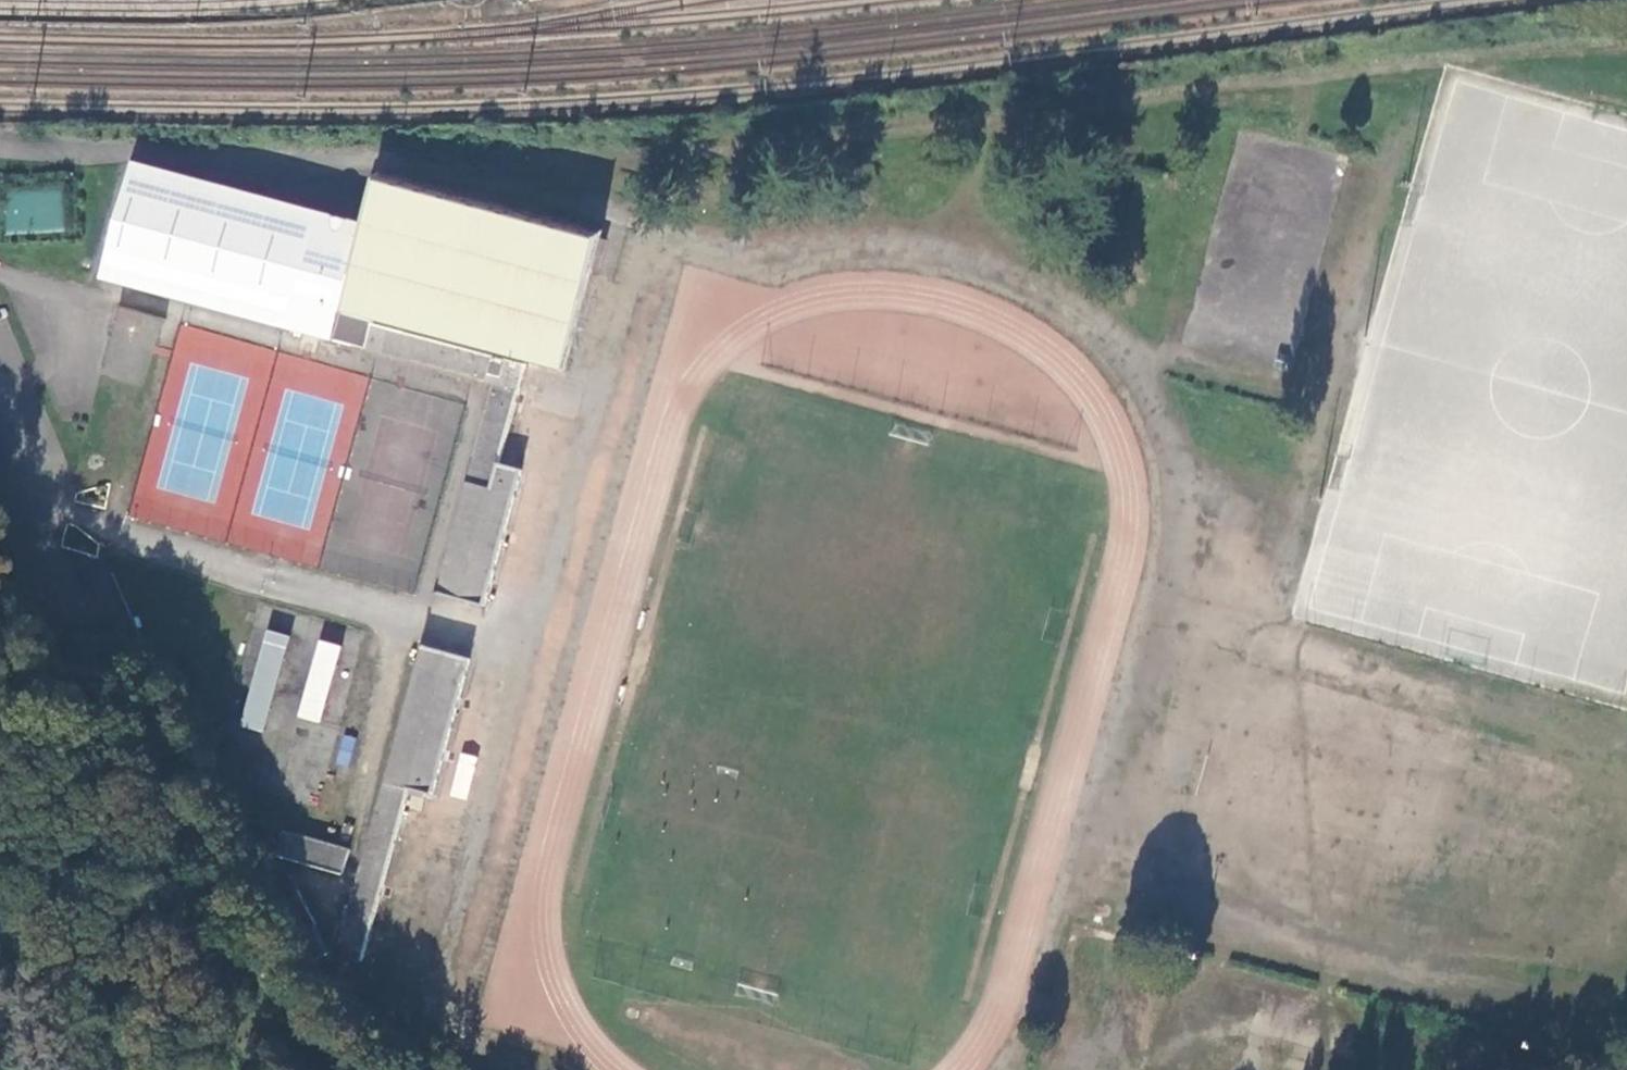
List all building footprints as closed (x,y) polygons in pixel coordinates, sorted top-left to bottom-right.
[(437,595),(485,609),(521,474),(496,466),(524,359),(565,371),(601,233),(381,174),(367,228),(320,215),(320,212),(137,163),(105,279),(494,385),(437,595)] [(266,629),(238,725),(260,732),(289,635),(266,629)] [(319,639),(296,715),(317,722),(341,645),(319,639)] [(339,953),(361,961),(410,790),(433,797),(470,661),(423,648),(339,953)] [(1300,806),(1382,811),(1388,705),(1306,700),(1300,806)] [(15,760),(0,746),(0,774),(15,760)] [(278,856),(344,876),(351,851),(285,831),(278,856)] [(1324,837),(1320,862),(1359,868),(1364,843),(1324,837)] [(261,874),(270,870),(258,840),(244,846),(257,876),(261,874)] [(281,865),(270,870),(261,874),(294,940),(318,928),(291,874),(286,877),(281,865)]
